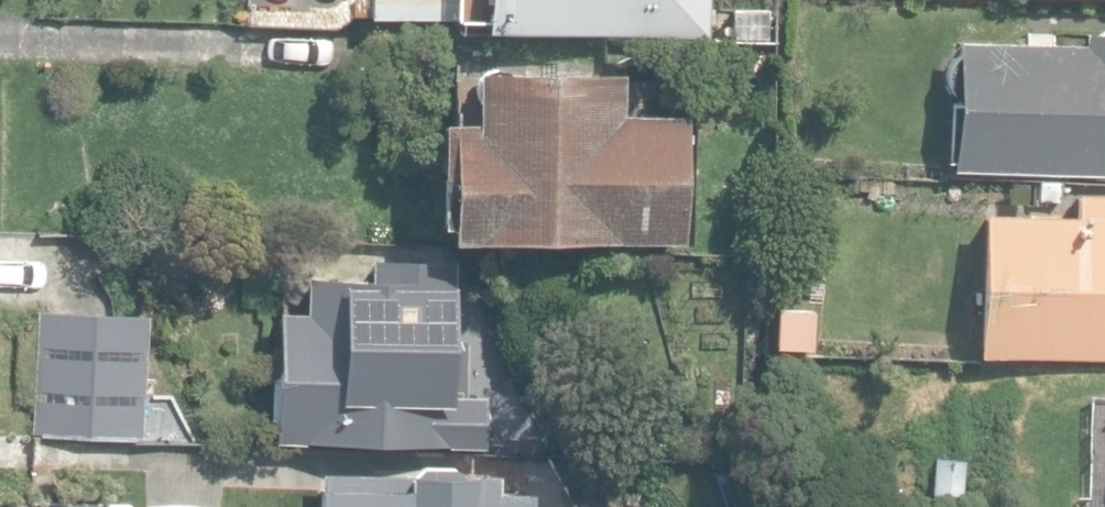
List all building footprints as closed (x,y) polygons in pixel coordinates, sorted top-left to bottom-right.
[(457,23),(458,0),(369,0),(368,19),(457,23)] [(655,34),(655,17),(702,17),(703,0),(484,0),(484,31),(655,34)] [(733,7),(733,37),(767,37),(767,7),(733,7)] [(1104,176),(1104,31),(1081,30),(1081,39),(955,34),(954,58),(949,63),(946,70),(945,77),(946,84),(948,90),(953,96),(950,171),(1104,176)] [(444,233),(685,242),(690,114),(623,112),(624,73),(475,67),(473,116),(437,115),(433,221),(445,221),(444,233)] [(1104,357),(1104,191),(1074,190),(1072,190),(1072,212),(981,210),(977,353),(1104,357)] [(272,438),(486,445),(488,393),(463,392),(465,337),(452,337),(455,255),(370,252),(369,276),(306,274),(305,310),(276,310),(272,438)] [(32,432),(142,439),(150,313),(40,306),(32,432)] [(775,346),(813,349),(816,309),(778,306),(775,346)] [(933,492),(966,495),(968,458),(936,456),(933,492)] [(526,487),(493,486),(493,470),(322,464),(321,491),(317,491),(316,506),(526,506),(526,487)]
